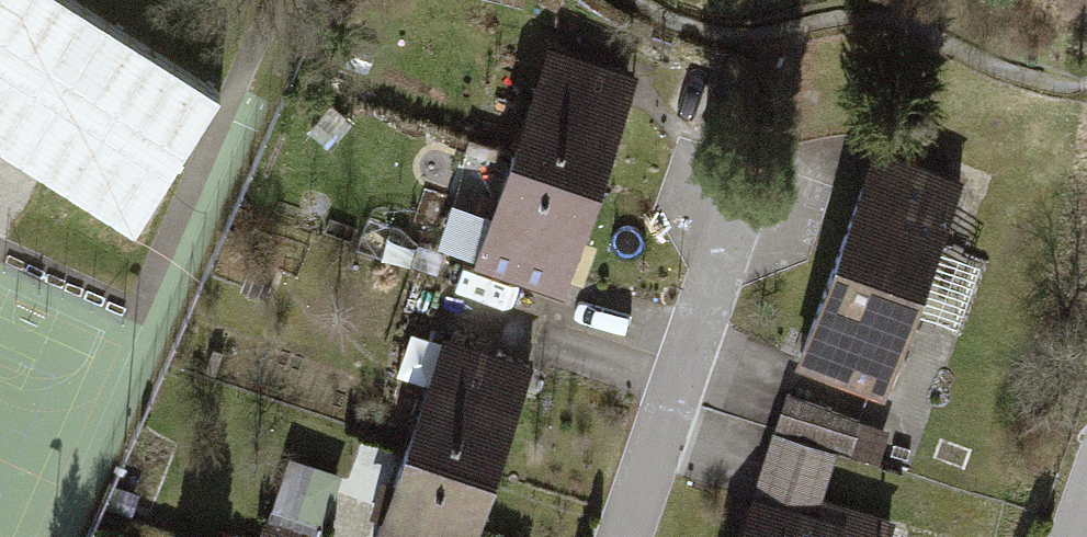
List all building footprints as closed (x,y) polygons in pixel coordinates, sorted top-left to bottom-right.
[(548,43),(509,155),(603,187),(642,75),(548,43)] [(864,141),(826,253),(920,285),(959,173),(864,141)] [(509,155),(470,266),(565,299),(603,187),(509,155)] [(826,253),(787,365),(882,397),(920,285),(826,253)] [(444,338),(405,450),(499,482),(538,370),(444,338)] [(787,398),(775,436),(833,453),(877,466),(888,428),(787,398)] [(820,498),(833,453),(775,436),(745,536),(890,536),(895,520),(820,498)] [(375,536),(480,536),(499,482),(405,450),(375,536)] [(298,453),(281,502),(330,518),(346,470),(298,453)] [(335,533),(271,512),(263,536),(334,536),(335,533)]
